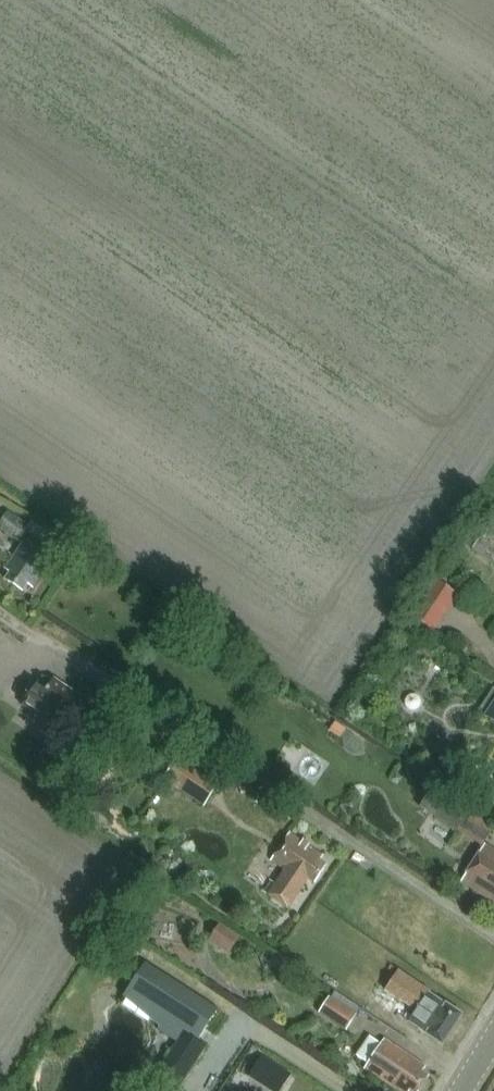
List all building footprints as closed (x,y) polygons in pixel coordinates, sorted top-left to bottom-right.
[(17,540),(28,525),(6,511),(0,520),(0,529),(17,540)] [(62,542),(31,522),(23,534),(42,547),(45,543),(56,550),(62,542)] [(25,542),(5,572),(10,575),(6,583),(21,593),(26,586),(31,589),(50,559),(25,542)] [(437,581),(413,617),(436,633),(461,597),(437,581)] [(433,663),(426,675),(435,680),(442,668),(433,663)] [(61,712),(70,718),(84,699),(56,679),(54,682),(45,676),(24,705),(52,724),(61,712)] [(493,686),(480,706),(486,710),(482,716),(493,724),(493,687),(493,686)] [(347,729),(336,722),(330,731),(340,738),(347,729)] [(162,777),(202,805),(218,783),(188,762),(183,768),(173,761),(162,777)] [(418,807),(455,832),(467,815),(430,790),(418,807)] [(84,811),(105,825),(110,818),(89,804),(84,811)] [(469,814),(460,828),(483,843),(492,829),(469,814)] [(291,835),(272,862),(286,872),(269,896),(289,910),(310,880),(316,885),(328,868),(321,863),(325,858),(291,835)] [(485,846),(463,882),(491,900),(492,897),(493,899),(493,852),(485,846)] [(218,924),(207,941),(228,954),(239,937),(218,924)] [(151,966),(131,998),(169,1022),(162,1033),(177,1042),(183,1033),(182,1033),(184,1031),(195,1038),(215,1006),(151,966)] [(412,1021),(444,1043),(462,1015),(447,1005),(447,1006),(430,995),(431,992),(399,971),(387,990),(419,1011),(412,1021)] [(332,990),(318,1012),(346,1030),(360,1008),(332,990)] [(154,1079),(172,1090),(180,1090),(207,1048),(183,1033),(177,1042),(154,1079)] [(355,1057),(366,1064),(379,1043),(369,1036),(355,1057)] [(431,1077),(425,1073),(427,1068),(385,1040),(365,1069),(398,1090),(422,1090),(431,1077)] [(262,1056),(249,1076),(272,1090),(282,1090),(292,1076),(262,1056)]
